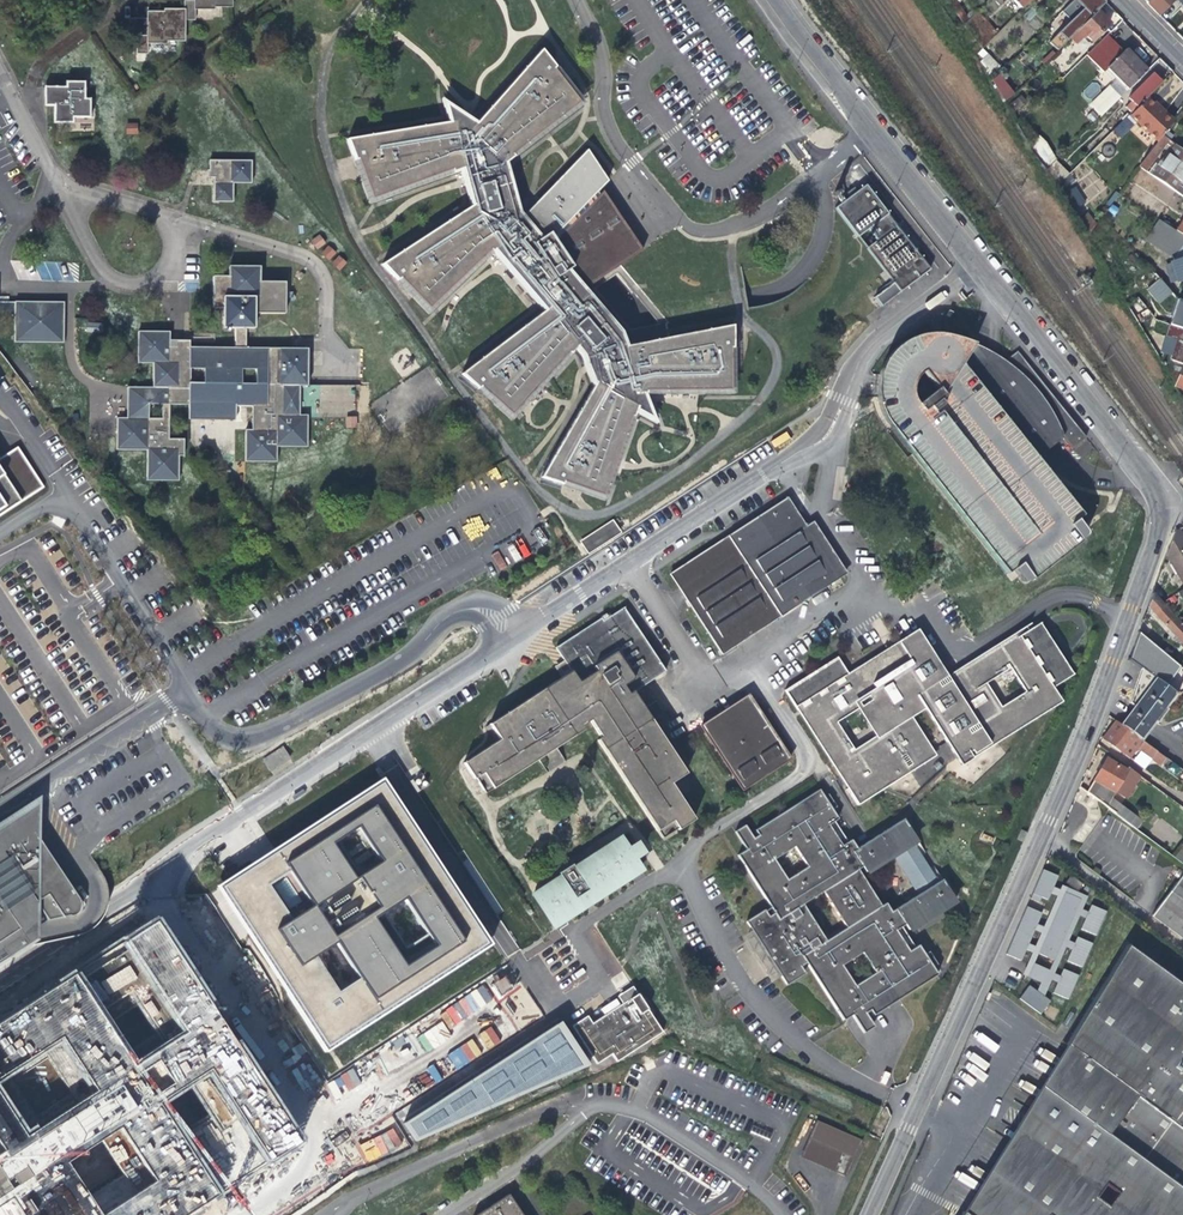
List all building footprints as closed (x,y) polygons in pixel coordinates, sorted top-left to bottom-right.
[(184,40),(184,21),(195,21),(195,9),(214,8),(213,5),(231,5),(231,0),(195,0),(195,1),(184,1),(184,10),(164,11),(164,14),(157,14),(148,14),(148,21),(130,21),(130,37),(136,37),(136,55),(148,55),(148,43),(166,43),(166,40),(184,40)] [(1011,0),(1021,11),(1032,0),(1033,0),(1011,0)] [(1075,6),(1081,13),(1077,17),(1056,38),(1064,46),(1076,34),(1090,21),(1088,20),(1104,5),(1099,0),(1081,0),(1075,6)] [(1147,5),(1151,10),(1156,15),(1172,0),(1152,0),(1147,5)] [(949,2),(946,6),(960,30),(965,25),(951,1),(949,2)] [(1058,19),(1067,9),(1061,3),(1052,13),(1058,19)] [(1071,10),(1077,17),(1081,13),(1075,6),(1071,10)] [(1182,42),(1182,13),(1180,10),(1166,24),(1175,34),(1182,42)] [(975,15),(965,25),(960,30),(976,56),(979,52),(996,36),(975,15)] [(1095,15),(1090,21),(1076,34),(1083,40),(1085,38),(1092,44),(1108,27),(1103,22),(1095,15)] [(1107,37),(1086,58),(1103,75),(1107,71),(1123,55),(1115,46),(1107,37)] [(581,355),(593,387),(540,477),(561,484),(562,482),(602,495),(630,416),(633,417),(635,410),(655,421),(644,393),(645,393),(645,391),(730,389),(728,325),(626,346),(621,331),(583,287),(567,269),(571,266),(551,238),(596,191),(607,180),(586,149),(522,216),(519,213),(505,162),(513,156),(512,154),(578,102),(552,69),(554,68),(540,49),(474,124),(446,105),(450,122),(351,138),(348,140),(355,159),(358,158),(372,198),(451,168),(452,170),(461,168),(471,206),(381,264),(397,280),(399,278),(428,309),(489,250),(491,252),(493,250),(544,311),(538,315),(461,373),(477,388),(479,386),(511,415),(568,351),(569,353),(575,347),(581,355)] [(985,59),(979,52),(976,56),(980,63),(985,59)] [(1128,93),(1146,75),(1137,65),(1126,53),(1123,55),(1107,71),(1128,93)] [(991,79),(1005,100),(1015,94),(1001,73),(991,79)] [(1154,77),(1130,100),(1133,103),(1127,110),(1132,115),(1134,113),(1138,109),(1147,100),(1162,85),(1157,80),(1154,77)] [(66,89),(46,88),(45,106),(54,107),(54,123),(68,123),(72,123),(73,117),(89,118),(90,100),(84,99),(84,84),(67,84),(66,89)] [(1105,116),(1124,97),(1111,84),(1102,92),(1103,93),(1093,104),(1105,116)] [(1154,107),(1147,100),(1138,109),(1134,113),(1132,115),(1130,117),(1158,145),(1162,138),(1174,123),(1164,114),(1162,115),(1154,107)] [(1162,115),(1164,114),(1161,111),(1156,106),(1154,107),(1162,115)] [(1120,138),(1134,125),(1126,117),(1113,130),(1120,138)] [(126,134),(138,134),(138,123),(126,123),(126,134)] [(1182,179),(1182,154),(1162,138),(1158,145),(1150,155),(1138,170),(1145,174),(1167,146),(1174,152),(1164,165),(1153,180),(1179,197),(1182,192),(1182,188),(1179,185),(1182,179)] [(209,160),(209,171),(214,171),(214,178),(214,202),(232,202),(232,184),(232,179),(250,179),(250,161),(209,160)] [(1148,176),(1153,180),(1164,165),(1159,162),(1148,176)] [(1047,173),(1057,189),(1070,177),(1057,163),(1047,173)] [(867,184),(836,207),(894,282),(874,297),(882,307),(932,268),(867,184)] [(567,269),(583,287),(639,249),(602,193),(598,195),(596,191),(551,238),(571,266),(567,269)] [(1080,220),(1089,235),(1096,226),(1089,215),(1080,220)] [(1177,234),(1160,223),(1149,239),(1178,258),(1170,265),(1176,281),(1177,282),(1182,280),(1182,237),(1177,234)] [(311,239),(316,249),(325,244),(320,234),(311,239)] [(330,260),(336,252),(327,245),(321,254),(330,260)] [(338,255),(331,263),(339,270),(346,262),(338,255)] [(1174,282),(1176,281),(1170,265),(1167,267),(1174,282)] [(229,277),(214,277),(213,309),(222,309),(222,329),(235,330),(234,350),(188,348),(188,353),(168,353),(168,341),(168,333),(138,333),(137,363),(155,364),(155,389),(187,384),(188,370),(204,370),(204,385),(240,385),(241,371),(255,371),(255,386),(296,387),(306,387),(307,352),(245,350),(246,330),(254,330),(254,315),(285,315),(286,284),(260,283),(260,267),(229,267),(229,277)] [(1158,304),(1172,292),(1160,277),(1146,289),(1158,304)] [(1168,326),(1182,331),(1182,297),(1180,296),(1168,326)] [(0,302),(0,312),(14,312),(14,308),(14,302),(0,302)] [(46,306),(46,303),(34,303),(33,309),(14,308),(14,312),(13,339),(63,339),(63,306),(46,306)] [(87,322),(87,333),(102,333),(102,322),(87,322)] [(1160,360),(1179,389),(1182,391),(1182,331),(1168,326),(1164,338),(1175,342),(1169,358),(1162,355),(1160,360)] [(1017,352),(1006,361),(1015,372),(986,395),(961,364),(973,345),(963,340),(953,336),(942,334),(930,333),(919,336),(908,340),(899,346),(891,354),(884,364),(880,374),(878,385),(877,397),(880,408),(884,418),(1007,575),(1013,570),(1020,564),(1031,578),(1032,580),(1081,542),(1069,526),(1082,516),(1036,458),(1047,449),(1065,435),(1074,447),(1085,438),(1079,431),(1017,352)] [(188,342),(168,341),(168,353),(188,353),(188,348),(188,342)] [(991,353),(973,345),(961,364),(986,395),(1015,372),(1006,361),(991,353)] [(155,389),(132,388),(131,420),(125,420),(118,420),(117,450),(146,452),(145,477),(177,477),(177,458),(182,458),(182,442),(167,441),(167,406),(187,406),(186,415),(233,416),(233,408),(250,408),(250,432),(242,433),(241,463),(273,464),(274,448),(304,449),(305,417),(294,417),(296,387),(255,386),(240,385),(204,385),(187,384),(155,389)] [(345,416),(346,427),(356,426),(356,416),(345,416)] [(47,483),(22,444),(0,458),(0,514),(47,483)] [(789,516),(796,512),(787,498),(671,574),(721,652),(845,572),(818,530),(813,522),(805,526),(798,531),(789,516)] [(805,526),(796,512),(789,516),(798,531),(805,526)] [(582,541),(589,552),(619,533),(612,522),(582,541)] [(1176,528),(1166,557),(1182,585),(1182,540),(1176,528)] [(1020,564),(1013,570),(1020,579),(1022,580),(1025,580),(1028,579),(1031,578),(1020,564)] [(1180,643),(1182,640),(1182,627),(1175,618),(1174,618),(1152,594),(1147,608),(1166,627),(1180,643)] [(486,772),(495,787),(585,728),(582,724),(591,719),(603,736),(599,738),(660,830),(661,829),(674,820),(679,828),(681,830),(696,820),(672,783),(688,773),(660,729),(647,709),(636,693),(668,671),(626,607),(606,620),(604,618),(558,648),(567,662),(573,671),(565,676),(491,724),(501,739),(465,762),(476,778),(478,777),(486,772)] [(1176,646),(1178,644),(1180,643),(1166,627),(1147,608),(1145,613),(1158,627),(1176,646)] [(1017,632),(947,676),(917,629),(848,673),(837,656),(785,690),(857,805),(936,755),(912,717),(924,709),(960,766),(1061,702),(1053,687),(1073,674),(1040,623),(1019,635),(1017,632)] [(1131,663),(1141,670),(1146,673),(1155,680),(1158,682),(1165,672),(1153,663),(1158,656),(1143,645),(1139,652),(1131,663)] [(559,667),(565,676),(573,671),(567,662),(559,667)] [(1164,709),(1175,694),(1172,692),(1158,682),(1155,680),(1146,673),(1141,670),(1134,688),(1128,703),(1134,707),(1154,722),(1155,723),(1165,710),(1164,709)] [(1172,692),(1175,694),(1179,697),(1182,695),(1182,688),(1178,683),(1172,692)] [(743,790),(791,759),(750,695),(702,727),(743,790)] [(658,702),(647,709),(660,729),(671,721),(658,702)] [(1140,740),(1154,722),(1134,707),(1121,726),(1140,740)] [(1150,762),(1157,753),(1140,740),(1121,726),(1116,723),(1110,731),(1104,740),(1130,760),(1137,752),(1150,762)] [(1166,760),(1157,753),(1150,762),(1159,769),(1166,760)] [(264,768),(272,778),(291,765),(284,755),(264,768)] [(1086,794),(1104,808),(1109,800),(1111,798),(1114,792),(1126,799),(1132,790),(1120,783),(1126,773),(1106,761),(1100,771),(1086,794)] [(1120,783),(1132,790),(1139,778),(1128,769),(1126,773),(1120,783)] [(488,791),(495,787),(486,772),(478,777),(488,791)] [(325,1052),(490,946),(383,780),(218,886),(325,1052)] [(758,835),(753,839),(744,824),(734,831),(746,848),(737,854),(774,912),(767,917),(763,910),(745,922),(750,931),(779,976),(785,985),(803,973),(800,967),(806,963),(843,1021),(852,1016),(863,1033),(873,1027),(864,1013),(869,1010),(873,1015),(937,973),(918,945),(913,948),(900,928),(905,925),(909,930),(955,900),(942,880),(939,882),(913,842),(917,840),(904,819),(857,849),(851,839),(845,842),(833,822),(837,818),(819,789),(755,830),(758,835)] [(10,820),(13,818),(16,817),(19,818),(22,818),(25,821),(28,824),(41,843),(42,798),(0,826),(0,833),(10,820)] [(1122,806),(1111,798),(1109,800),(1104,808),(1115,816),(1120,808),(1122,806)] [(1143,822),(1122,806),(1120,808),(1115,816),(1136,831),(1143,822)] [(47,920),(72,914),(76,911),(78,908),(78,904),(78,900),(73,893),(41,843),(28,824),(25,821),(22,818),(19,818),(16,817),(13,818),(10,820),(0,833),(0,962),(28,944),(10,916),(34,902),(37,907),(47,920)] [(532,894),(553,927),(641,870),(634,859),(627,849),(620,837),(573,868),(571,865),(559,873),(561,876),(532,894)] [(637,842),(627,849),(634,859),(644,852),(637,842)] [(1091,958),(1080,968),(1101,934),(1064,944),(1080,918),(1087,915),(1080,927),(1094,936),(1108,913),(1092,903),(1087,911),(1082,894),(1044,871),(1025,902),(1061,893),(1042,925),(1034,927),(1042,914),(1030,907),(1004,951),(1025,964),(1020,971),(1038,982),(1019,999),(1041,1012),(1050,1004),(1045,988),(1066,1000),(1091,958)] [(1182,941),(1182,875),(1176,885),(1159,907),(1152,917),(1182,941)] [(1154,902),(1159,907),(1176,885),(1170,881),(1163,890),(1154,902)] [(37,927),(37,907),(34,902),(10,916),(28,944),(37,938),(37,927)] [(231,1194),(169,1100),(208,1075),(265,1163),(304,1138),(161,917),(126,940),(187,1034),(139,1065),(78,971),(0,1021),(0,1080),(64,1038),(97,1089),(29,1133),(0,1087),(0,1146),(3,1150),(0,1152),(0,1207),(15,1198),(26,1214),(198,1214),(231,1194)] [(779,976),(750,931),(741,937),(770,982),(779,976)] [(1127,946),(1065,1046),(1076,1053),(975,1214),(1182,1214),(1182,987),(1127,946)] [(106,996),(137,978),(129,965),(99,983),(106,996)] [(589,1066),(560,1021),(404,1123),(416,1142),(589,1066)] [(417,1037),(426,1051),(451,1035),(442,1022),(417,1037)] [(492,1026),(478,1035),(487,1050),(501,1041),(492,1026)] [(811,1118),(796,1153),(840,1172),(855,1137),(811,1118)] [(514,1198),(487,1214),(525,1214),(514,1198)]
